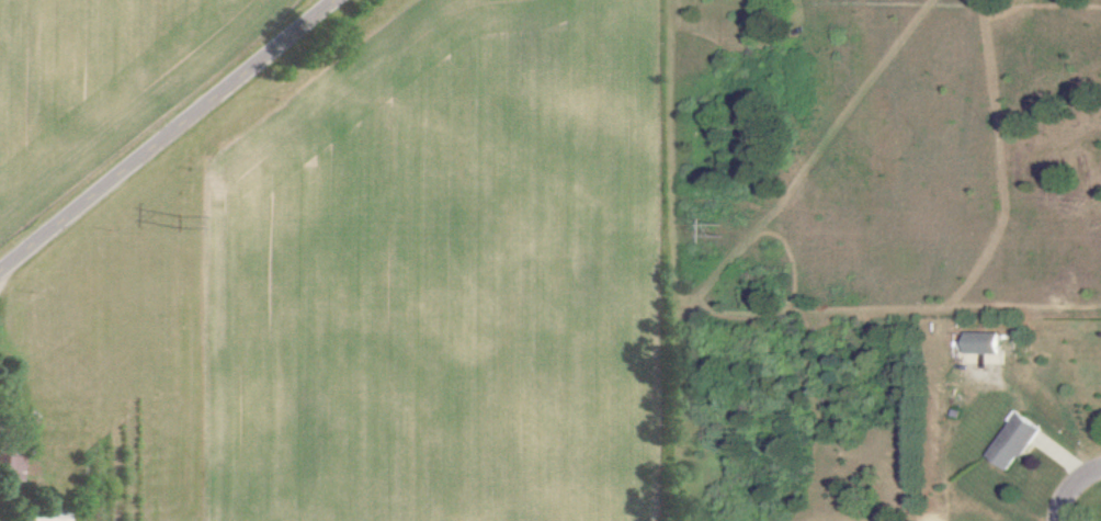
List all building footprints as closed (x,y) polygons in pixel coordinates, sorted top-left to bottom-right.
[(965,353),(998,354),(999,333),(965,332),(965,353)] [(1041,426),(1018,412),(991,458),(1015,472),(1041,426)] [(23,481),(24,454),(12,454),(12,443),(1,443),(0,476),(0,480),(23,481)]
